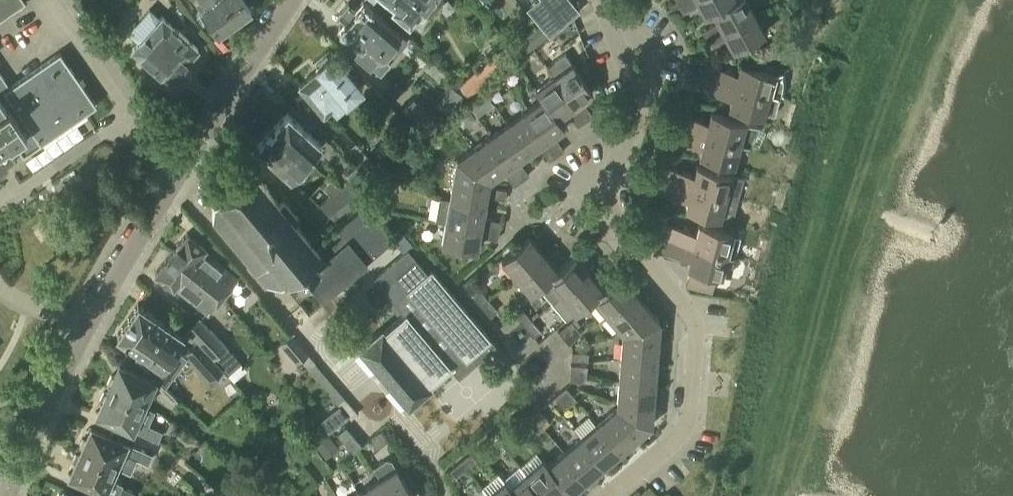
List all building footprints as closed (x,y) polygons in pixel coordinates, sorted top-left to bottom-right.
[(25,3),(23,0),(0,0),(0,21),(25,3)] [(219,0),(194,0),(218,32),(234,20),(219,0)] [(234,20),(250,8),(245,0),(219,0),(234,20)] [(338,27),(344,32),(345,31),(359,42),(355,47),(368,58),(363,65),(370,71),(383,58),(378,54),(386,45),(394,52),(407,37),(399,31),(399,30),(364,0),(361,0),(357,6),(350,0),(339,13),(345,18),(338,27)] [(394,3),(393,5),(420,28),(432,15),(426,10),(429,7),(430,8),(438,0),(390,0),(394,3)] [(553,11),(563,23),(579,10),(570,0),(566,0),(553,11)] [(689,0),(688,0),(676,7),(680,14),(693,8),(689,0)] [(705,15),(733,0),(697,0),(705,15)] [(705,15),(706,17),(713,13),(721,30),(753,13),(746,0),(733,0),(705,15)] [(563,23),(553,11),(538,24),(548,36),(563,23)] [(753,13),(721,30),(731,50),(763,33),(753,13)] [(199,48),(161,15),(131,49),(169,82),(199,48)] [(702,42),(716,35),(712,28),(698,34),(702,42)] [(716,35),(702,42),(706,50),(720,43),(716,35)] [(510,61),(519,54),(510,43),(501,50),(510,61)] [(6,167),(15,161),(5,147),(8,145),(9,147),(14,144),(23,156),(96,105),(59,52),(10,87),(0,73),(0,166),(6,167)] [(362,87),(332,52),(315,66),(317,69),(297,86),(322,116),(333,107),(335,109),(362,87)] [(565,54),(547,67),(554,76),(575,106),(582,100),(592,93),(571,64),(565,54)] [(706,64),(703,76),(779,96),(782,89),(782,78),(781,71),(774,73),(774,72),(740,63),(737,72),(706,64)] [(478,88),(469,76),(458,85),(470,99),(481,90),(478,88)] [(554,76),(536,89),(543,98),(543,99),(556,119),(557,118),(567,111),(574,106),(575,106),(554,76)] [(779,96),(703,76),(699,88),(731,96),(728,106),(763,115),(764,113),(774,115),(779,96)] [(463,97),(451,86),(436,104),(447,114),(463,97)] [(416,93),(399,109),(423,135),(441,119),(416,93)] [(469,106),(476,116),(493,105),(486,95),(469,106)] [(397,115),(382,99),(374,105),(389,122),(397,115)] [(543,99),(525,111),(546,141),(554,135),(564,128),(557,118),(556,119),(543,99)] [(585,105),(578,110),(585,121),(593,115),(585,105)] [(577,126),(585,121),(578,110),(570,116),(577,126)] [(306,157),(320,141),(286,111),(272,127),(306,157)] [(525,111),(507,123),(527,153),(538,145),(546,141),(525,111)] [(677,113),(674,125),(739,143),(749,146),(759,125),(710,112),(707,121),(677,113)] [(507,123),(491,134),(511,164),(517,160),(527,153),(507,123)] [(674,125),(670,137),(701,146),(699,155),(733,164),(739,143),(674,125)] [(272,127),(256,145),(290,175),(306,157),(272,127)] [(491,134),(472,148),(492,177),(503,170),(511,164),(491,134)] [(548,144),(556,156),(564,150),(557,140),(556,139),(548,144)] [(383,175),(355,144),(346,151),(373,182),(383,175)] [(547,157),(549,160),(554,157),(556,156),(548,144),(541,149),(547,157)] [(456,159),(449,199),(484,205),(486,196),(488,184),(489,180),(491,178),(492,177),(472,148),(471,148),(458,157),(456,159)] [(338,188),(348,198),(369,181),(356,165),(346,173),(350,178),(338,188)] [(514,169),(521,180),(528,175),(521,165),(514,169)] [(696,165),(693,175),(662,166),(659,178),(736,199),(742,178),(696,165)] [(507,175),(514,185),(521,180),(514,169),(507,175)] [(280,284),(284,281),(308,309),(395,238),(366,203),(336,227),(341,233),(319,251),(294,221),(298,217),(281,198),(278,201),(252,171),(243,179),(239,174),(224,187),(227,192),(213,204),(212,220),(264,282),(280,284)] [(655,191),(687,199),(684,208),(731,220),(736,199),(659,178),(655,191)] [(388,192),(378,186),(373,194),(382,201),(388,192)] [(348,198),(338,188),(319,204),(329,215),(348,198)] [(505,191),(492,189),(490,197),(504,199),(505,193),(505,191)] [(439,198),(435,219),(445,220),(480,226),(482,218),(484,206),(484,205),(449,199),(439,198)] [(485,227),(498,229),(499,221),(487,219),(485,227)] [(445,220),(441,242),(476,248),(479,235),(478,235),(480,226),(445,220)] [(661,237),(735,256),(740,239),(732,236),(733,233),(698,224),(696,233),(665,225),(661,237)] [(484,236),(496,239),(498,229),(485,227),(484,236)] [(202,276),(222,292),(236,275),(203,247),(204,246),(187,232),(174,247),(205,271),(202,276)] [(393,241),(403,253),(407,250),(413,245),(402,232),(395,238),(393,241)] [(516,276),(543,253),(529,236),(502,259),(516,276)] [(661,237),(658,249),(689,257),(687,267),(691,268),(686,285),(711,292),(716,275),(721,276),(722,273),(730,275),(735,256),(661,237)] [(205,271),(174,247),(154,271),(172,287),(174,284),(206,311),(222,292),(202,276),(205,271)] [(450,367),(451,369),(452,369),(458,376),(495,345),(489,338),(430,269),(426,272),(407,250),(403,253),(374,277),(382,287),(404,313),(384,330),(382,328),(358,348),(408,407),(432,386),(429,384),(449,367),(449,368),(450,367)] [(543,253),(516,276),(530,293),(538,286),(538,285),(557,269),(543,253)] [(574,255),(557,269),(538,285),(538,286),(552,302),(588,272),(574,255)] [(588,272),(552,302),(566,318),(585,303),(584,302),(601,288),(588,272)] [(618,273),(601,288),(584,302),(585,303),(599,319),(606,313),(607,314),(633,291),(618,273)] [(481,306),(488,299),(479,289),(472,295),(481,306)] [(646,307),(633,291),(607,314),(619,330),(646,307)] [(488,299),(481,306),(490,316),(497,310),(488,299)] [(164,387),(184,359),(185,358),(172,348),(182,335),(138,303),(127,318),(116,334),(140,352),(136,359),(164,387)] [(504,305),(490,317),(500,328),(514,315),(504,305)] [(646,307),(619,330),(622,333),(620,360),(656,363),(659,322),(646,307)] [(524,326),(531,320),(522,309),(515,315),(524,326)] [(199,316),(186,328),(197,340),(197,341),(212,357),(213,358),(225,347),(226,346),(211,328),(199,316)] [(517,320),(508,326),(520,348),(529,343),(517,320)] [(531,320),(524,326),(533,337),(540,330),(531,320)] [(563,338),(576,327),(571,321),(558,332),(563,338)] [(576,327),(563,338),(568,344),(581,333),(576,327)] [(306,355),(290,336),(280,344),(297,363),(306,355)] [(197,341),(185,351),(210,378),(222,368),(213,358),(212,357),(197,341)] [(213,358),(222,368),(229,376),(242,365),(225,347),(213,358)] [(571,360),(587,361),(588,353),(571,352),(571,360)] [(656,363),(620,360),(618,381),(654,384),(656,363)] [(570,364),(570,372),(586,374),(587,366),(570,364)] [(143,406),(154,382),(119,366),(115,375),(111,376),(107,385),(109,387),(108,390),(143,406)] [(586,374),(570,372),(569,380),(585,382),(586,374)] [(654,384),(618,381),(616,401),(652,404),(654,384)] [(176,398),(164,387),(158,393),(169,405),(176,398)] [(565,387),(559,392),(570,405),(576,400),(565,387)] [(143,406),(108,390),(107,394),(103,394),(99,402),(102,405),(98,414),(133,430),(134,429),(158,440),(162,431),(150,426),(156,412),(143,406)] [(570,405),(559,392),(553,397),(564,410),(570,405)] [(350,419),(358,413),(346,400),(339,406),(350,419)] [(616,407),(598,423),(621,450),(650,425),(652,404),(616,401),(616,407)] [(532,415),(543,428),(549,422),(539,410),(532,415)] [(543,428),(532,415),(526,420),(537,433),(543,428)] [(334,428),(325,417),(319,422),(328,433),(334,428)] [(598,423),(581,436),(604,464),(621,450),(598,423)] [(492,434),(498,441),(509,432),(503,425),(492,434)] [(353,452),(361,445),(345,426),(336,433),(353,452)] [(127,443),(91,427),(85,440),(82,440),(80,446),(82,449),(80,451),(116,467),(127,443)] [(334,443),(323,430),(311,441),(321,454),(334,443)] [(381,430),(369,438),(375,448),(387,440),(381,430)] [(498,441),(492,434),(481,443),(487,450),(498,441)] [(604,464),(581,436),(565,450),(588,478),(604,464)] [(308,452),(301,445),(294,451),(300,458),(308,452)] [(147,462),(151,454),(137,448),(133,456),(147,462)] [(588,478),(565,450),(547,465),(564,487),(570,494),(588,478)] [(105,491),(116,467),(80,451),(79,454),(76,455),(73,461),(75,463),(69,475),(105,491)] [(470,453),(460,461),(467,468),(476,460),(470,453)] [(373,468),(379,478),(377,479),(388,495),(414,495),(396,468),(391,460),(386,459),(373,468)] [(527,473),(547,495),(554,495),(564,487),(547,465),(542,459),(527,473)] [(467,468),(460,461),(448,471),(454,478),(467,468)] [(527,473),(510,488),(516,495),(547,495),(527,473)] [(359,491),(362,495),(388,495),(377,479),(359,491)] [(489,494),(490,495),(516,495),(510,488),(504,481),(489,494)] [(134,493),(120,487),(117,495),(133,495),(134,493)]
